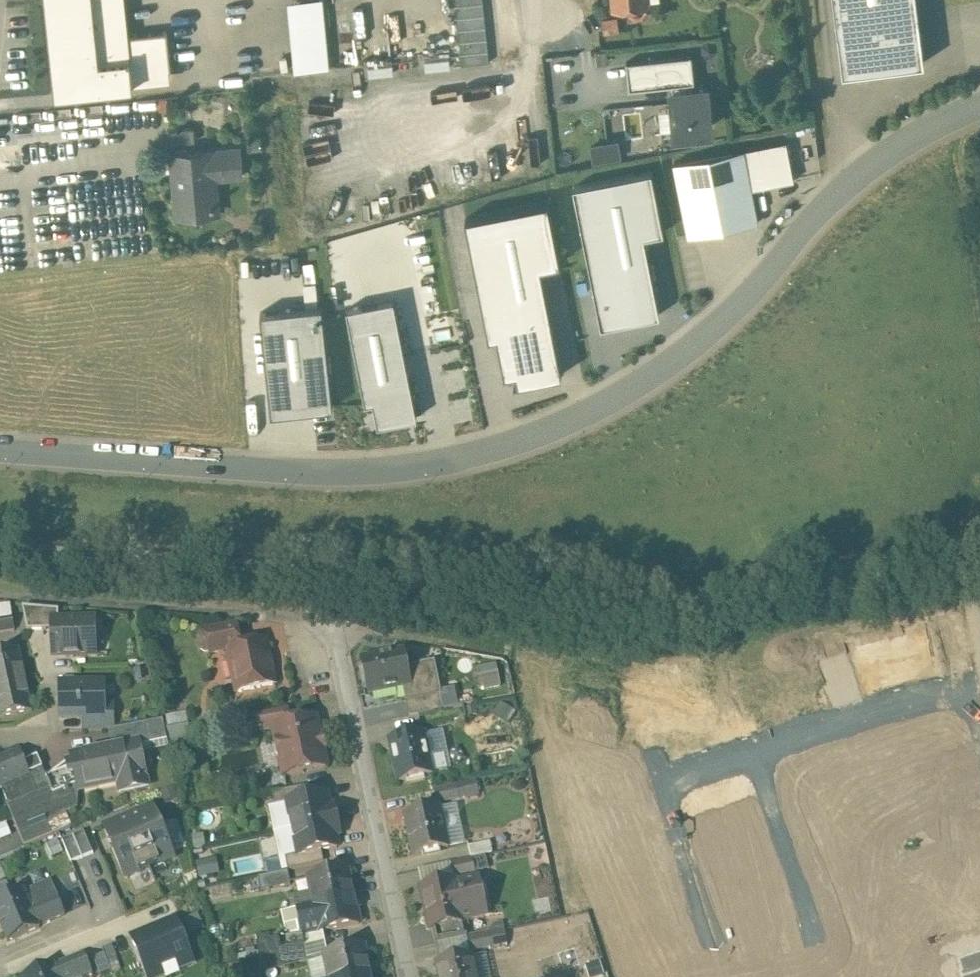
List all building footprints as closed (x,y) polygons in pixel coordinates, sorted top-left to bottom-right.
[(56,93),(133,85),(130,59),(98,62),(92,0),(46,0),(56,93)] [(328,67),(325,0),(288,0),(291,68),(328,67)] [(462,64),(488,61),(482,0),(455,0),(462,64)] [(615,6),(629,4),(629,9),(635,14),(643,13),(647,7),(647,0),(614,0),(615,6)] [(843,72),(924,62),(916,0),(834,0),(843,72)] [(605,18),(606,31),(618,31),(617,17),(605,18)] [(691,55),(626,62),(629,89),(672,84),(672,92),(687,90),(686,83),(694,82),(691,55)] [(672,92),(670,92),(675,129),(712,125),(708,88),(687,90),(672,92)] [(193,128),(170,130),(171,142),(194,140),(193,128)] [(594,163),(622,156),(617,136),(589,142),(594,163)] [(744,149),(752,188),(795,180),(786,140),(744,149)] [(240,147),(172,153),(172,155),(174,155),(176,176),(174,176),(178,215),(197,213),(196,205),(209,204),(209,208),(217,207),(215,178),(243,175),(240,147)] [(752,188),(744,149),(674,163),(689,235),(759,221),(752,188)] [(651,171),(574,186),(601,326),(660,314),(644,236),(664,232),(651,171)] [(548,202),(465,218),(489,338),(497,336),(497,335),(552,324),(541,266),(560,263),(548,202)] [(393,300),(347,309),(366,402),(373,401),(378,424),(417,417),(393,300)] [(261,313),(271,413),(331,407),(321,307),(261,313)] [(552,324),(497,335),(497,336),(505,375),(516,372),(518,381),(514,382),(514,384),(562,374),(552,324)] [(0,604),(0,631),(12,629),(12,630),(15,629),(10,603),(0,604)] [(59,609),(23,606),(28,630),(53,629),(53,620),(59,620),(59,609)] [(59,620),(53,620),(53,629),(54,655),(96,654),(94,619),(59,620)] [(237,625),(206,631),(206,633),(201,634),(199,639),(201,649),(205,652),(210,651),(210,653),(227,649),(241,645),(237,625)] [(903,637),(858,647),(866,681),(911,670),(908,659),(903,637)] [(241,645),(227,649),(236,691),(275,683),(266,640),(241,645)] [(0,654),(0,717),(33,710),(19,649),(0,654)] [(403,650),(362,659),(369,694),(403,687),(410,685),(406,667),(403,650)] [(434,662),(406,667),(410,685),(403,687),(406,701),(441,693),(434,662)] [(496,664),(481,667),(485,688),(500,685),(496,664)] [(104,685),(61,686),(61,714),(65,718),(84,717),(105,717),(105,716),(104,685)] [(441,693),(406,701),(410,716),(444,708),(441,693)] [(287,708),(252,716),(256,732),(275,728),(274,727),(291,724),(287,708)] [(189,712),(169,714),(171,739),(192,736),(189,712)] [(105,716),(105,717),(84,717),(85,731),(114,730),(114,716),(105,716)] [(291,724),(274,727),(275,728),(278,743),(277,743),(273,748),(275,758),(281,761),(282,761),(285,776),(326,767),(322,750),(321,750),(318,737),(319,736),(315,719),(291,724)] [(163,721),(115,730),(119,747),(138,743),(138,745),(167,740),(163,721)] [(424,734),(389,741),(398,782),(433,774),(424,734)] [(119,747),(72,757),(74,767),(79,791),(99,787),(98,782),(118,778),(121,793),(147,788),(143,770),(149,769),(151,764),(149,758),(146,754),(141,756),(138,745),(138,743),(119,747)] [(0,761),(0,787),(8,783),(29,775),(30,774),(25,762),(20,752),(0,761)] [(47,779),(37,756),(25,762),(30,774),(29,775),(38,794),(51,788),(47,779)] [(17,803),(8,807),(19,833),(51,820),(67,814),(61,799),(79,791),(74,767),(47,779),(51,788),(17,803)] [(29,775),(8,783),(17,803),(38,794),(29,775)] [(308,786),(273,793),(276,806),(287,804),(287,802),(311,797),(308,786)] [(456,786),(435,790),(437,803),(459,798),(456,786)] [(311,797),(287,802),(287,804),(293,829),(338,820),(335,806),(329,807),(326,794),(311,797)] [(154,807),(104,827),(126,876),(174,856),(154,807)] [(440,808),(405,816),(413,856),(448,849),(440,808)] [(51,820),(19,833),(25,847),(56,834),(51,820)] [(338,820),(293,829),(298,855),(298,856),(322,851),(337,848),(335,834),(341,833),(338,820)] [(84,831),(62,840),(71,862),(94,853),(84,831)] [(490,842),(468,846),(471,857),(492,853),(490,842)] [(298,856),(298,855),(285,857),(288,870),(324,863),(322,851),(298,856)] [(224,873),(216,859),(200,868),(208,882),(224,873)] [(472,860),(451,864),(454,877),(475,872),(472,860)] [(288,870),(258,877),(261,891),(291,885),(288,870)] [(348,870),(309,878),(314,905),(354,897),(348,870)] [(51,881),(25,891),(31,908),(58,897),(51,881)] [(0,885),(0,901),(13,896),(7,882),(0,885)] [(455,882),(421,890),(429,930),(433,929),(464,923),(464,921),(459,897),(458,898),(456,886),(455,882)] [(24,891),(13,896),(0,901),(0,923),(7,941),(40,928),(39,926),(65,916),(58,897),(31,908),(25,891),(24,891)] [(479,894),(465,897),(464,896),(459,897),(464,921),(484,917),(479,894)] [(354,897),(314,905),(320,932),(359,924),(354,897)] [(314,905),(298,909),(303,932),(303,935),(320,932),(314,905)] [(175,920),(132,938),(147,975),(190,957),(175,920)] [(464,923),(433,929),(435,944),(467,937),(468,937),(464,923)] [(303,932),(276,938),(279,953),(306,947),(303,935),(303,932)] [(505,932),(489,935),(491,947),(492,951),(508,948),(505,932)] [(489,934),(467,938),(470,951),(491,947),(489,935),(489,934)] [(467,937),(436,944),(440,963),(471,957),(470,951),(467,938),(467,937)] [(306,947),(279,953),(282,967),(309,962),(306,947)] [(325,955),(330,976),(355,976),(370,974),(364,947),(325,955)] [(94,952),(98,971),(120,967),(116,948),(94,952)] [(26,976),(83,976),(92,973),(84,953),(26,976)] [(437,964),(439,976),(476,976),(472,957),(471,957),(440,963),(437,964)] [(961,970),(963,976),(979,976),(979,964),(961,970)]
